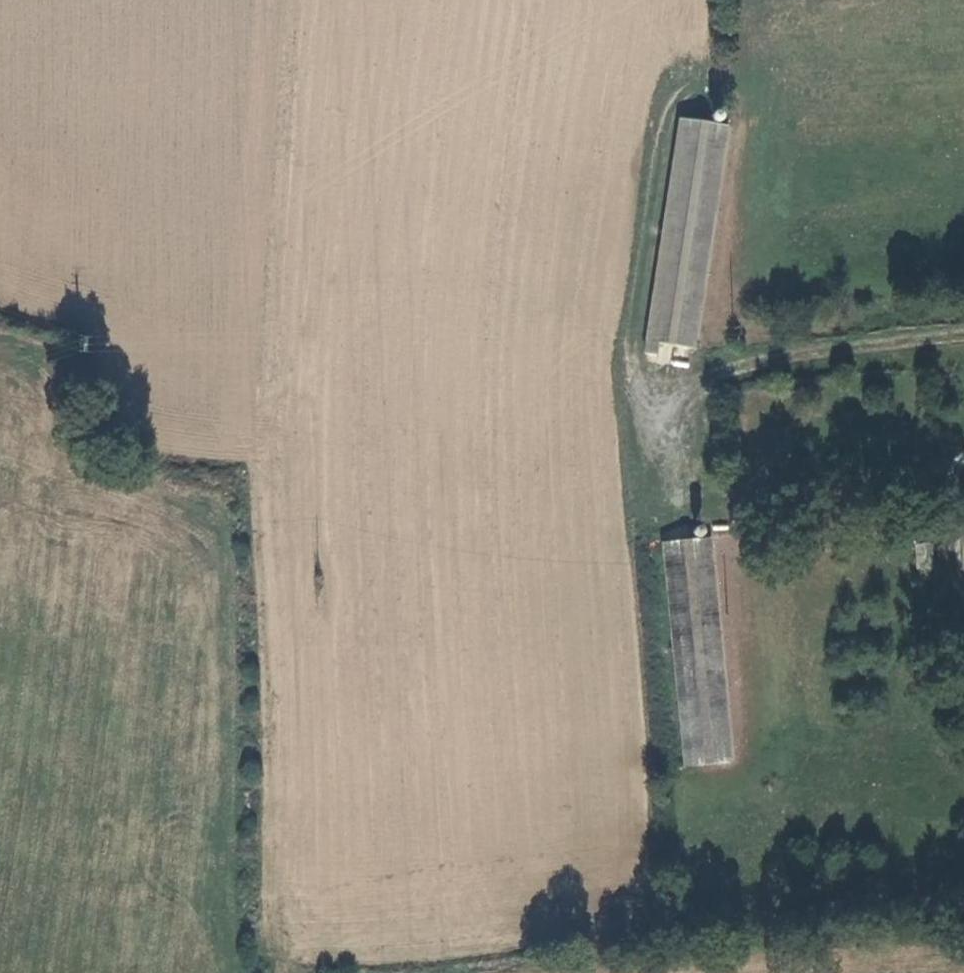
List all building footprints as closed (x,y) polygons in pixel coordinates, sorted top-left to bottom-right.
[(678,110),(674,130),(698,129),(700,186),(702,226),(705,241),(724,118),(678,110)] [(689,341),(705,241),(702,226),(700,186),(698,129),(674,130),(640,346),(653,348),(655,336),(689,341)] [(727,752),(702,532),(659,537),(683,757),(727,752)]
